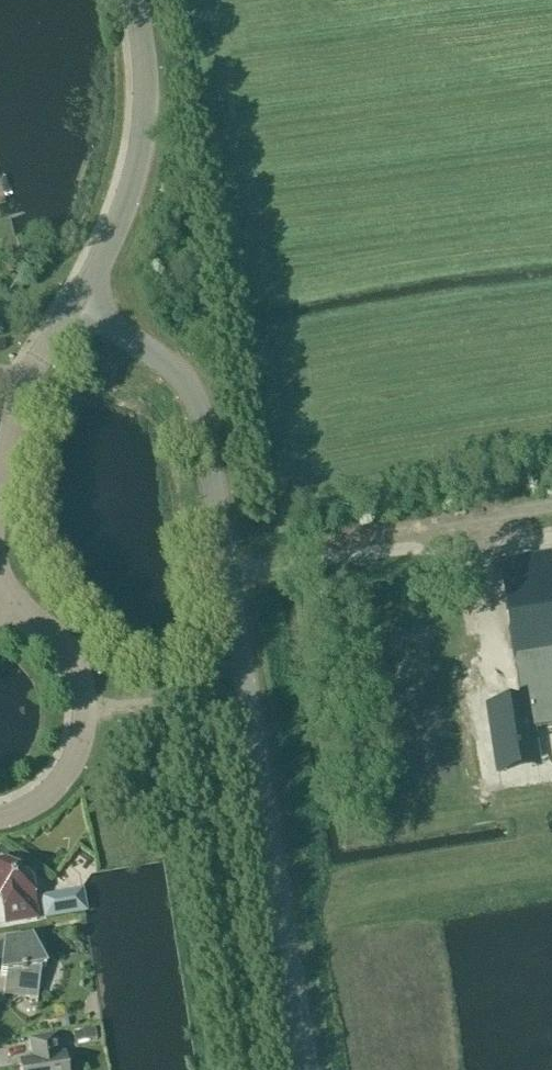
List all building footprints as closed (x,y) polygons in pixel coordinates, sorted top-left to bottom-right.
[(544,670),(551,668),(551,553),(499,561),(521,704),(489,709),(496,757),(535,751),(529,710),(550,707),(544,670)] [(13,863),(0,865),(0,899),(2,900),(6,925),(37,919),(30,875),(13,863)] [(85,911),(82,892),(42,898),(46,918),(85,911)] [(41,970),(46,967),(38,951),(41,951),(39,937),(32,938),(31,934),(4,938),(0,975),(6,975),(4,994),(37,997),(36,1003),(37,1003),(41,970)] [(64,1056),(59,1057),(56,1037),(29,1041),(33,1061),(20,1063),(21,1069),(67,1069),(64,1056)]
